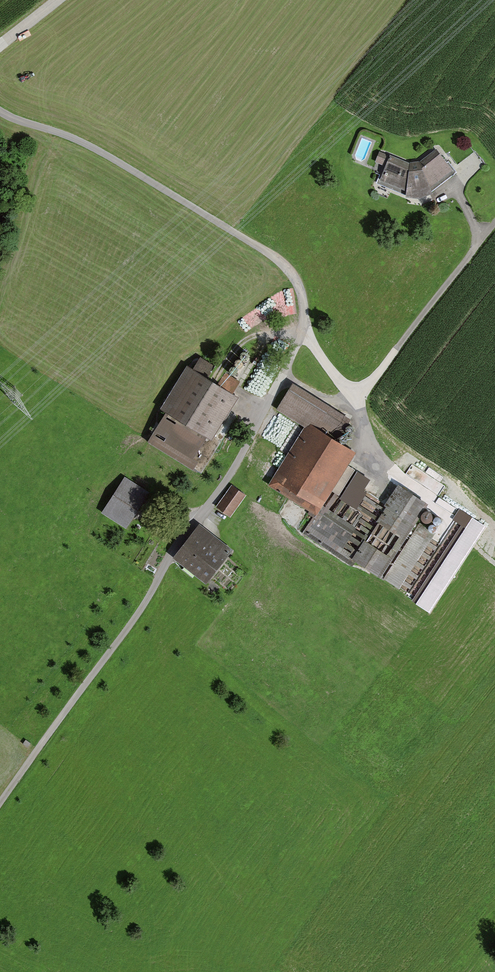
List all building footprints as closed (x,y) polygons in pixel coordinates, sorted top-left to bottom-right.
[(408,163),(390,155),(379,181),(407,193),(420,195),(431,190),(455,171),(436,149),(420,161),(408,163)] [(236,396),(187,366),(163,404),(170,408),(151,440),(188,463),(206,433),(211,436),(236,396)] [(348,418),(293,384),(279,406),(307,424),(271,482),(316,510),(354,450),(336,438),(348,418)] [(341,495),(357,505),(373,477),(357,468),(341,495)] [(147,492),(125,477),(104,510),(126,524),(147,492)] [(231,514),(248,493),(233,482),(217,503),(231,514)] [(384,576),(400,586),(435,530),(420,521),(384,576)] [(230,548),(199,523),(175,554),(206,579),(230,548)] [(417,577),(439,543),(432,538),(409,572),(417,577)]
